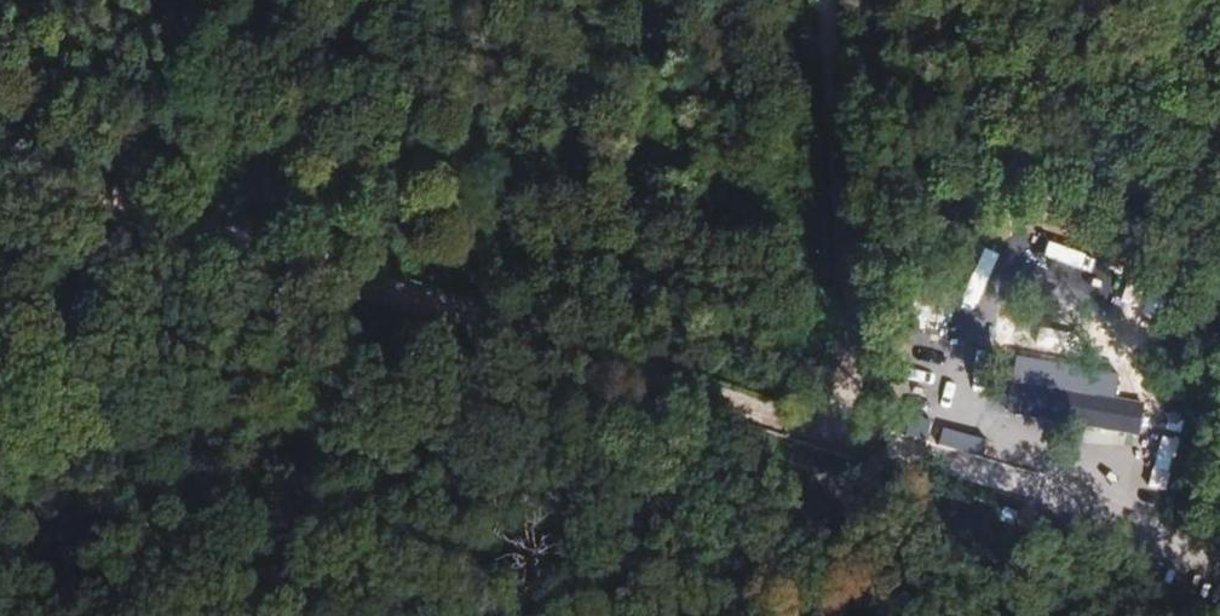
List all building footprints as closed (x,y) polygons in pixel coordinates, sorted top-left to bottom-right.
[(995,373),(998,336),(952,334),(950,370),(995,373)] [(1141,435),(1146,404),(1011,382),(1006,414),(1141,435)]
